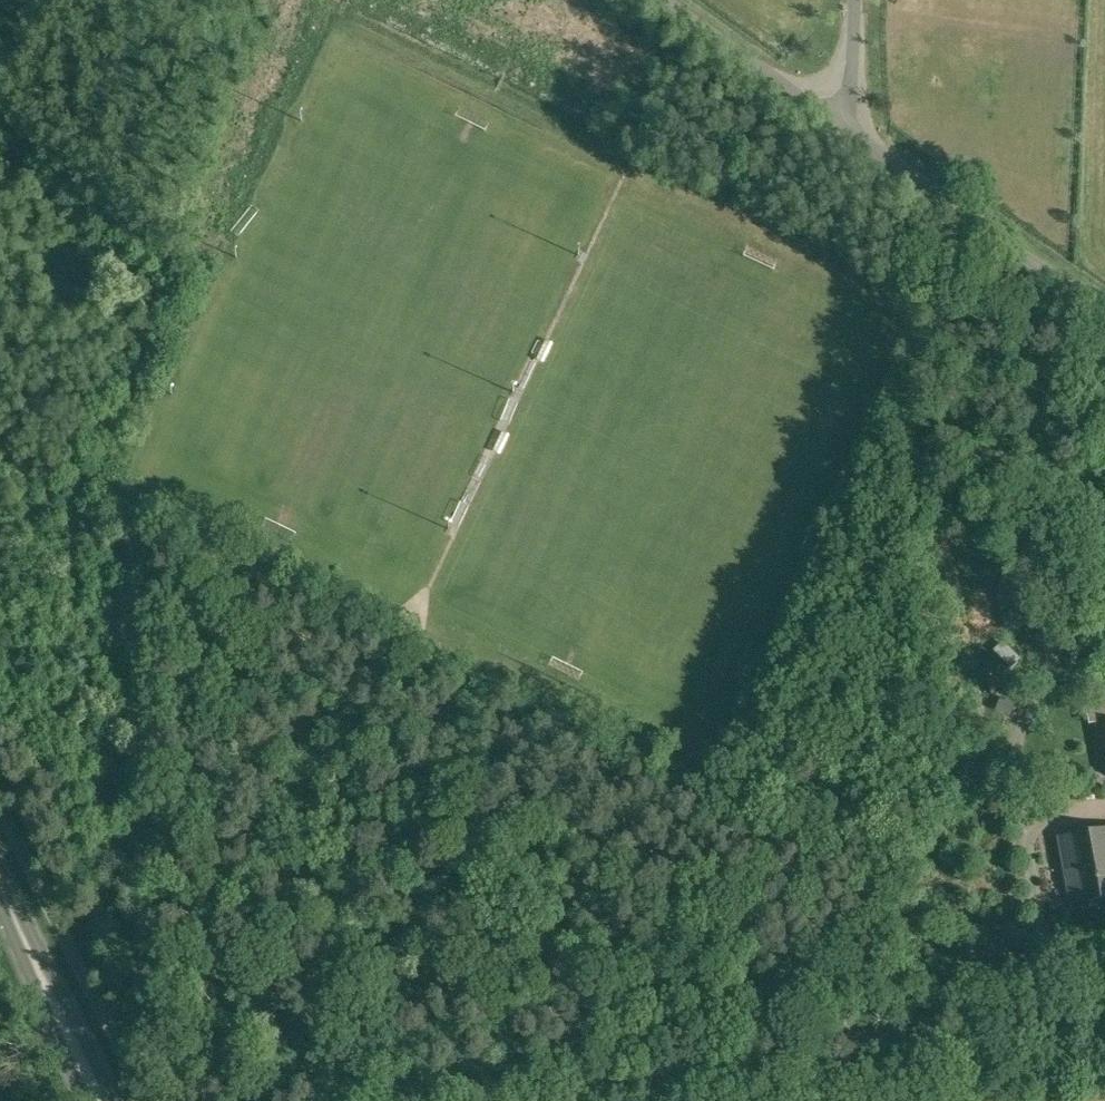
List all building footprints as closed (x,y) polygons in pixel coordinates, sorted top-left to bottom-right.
[(1002,701),(997,713),(1011,718),(1016,706),(1002,701)] [(1086,708),(1089,724),(1094,723),(1104,778),(1104,705),(1086,708)] [(1059,837),(1071,904),(1104,898),(1104,829),(1059,837)]
